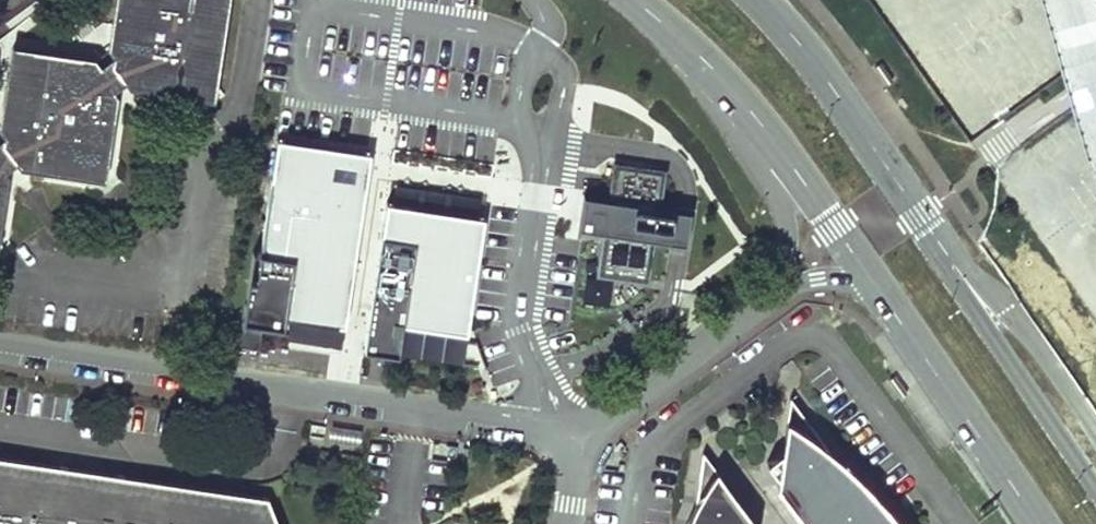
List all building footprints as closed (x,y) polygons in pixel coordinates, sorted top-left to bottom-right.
[(10,176),(6,170),(12,166),(17,163),(22,168),(91,179),(108,166),(120,94),(117,89),(122,85),(127,82),(131,88),(200,98),(218,84),(232,0),(117,0),(113,23),(122,24),(120,32),(116,55),(114,57),(106,62),(103,64),(97,56),(87,55),(35,48),(19,57),(9,68),(3,104),(12,105),(7,134),(5,136),(0,140),(0,244),(10,176)] [(122,24),(113,23),(109,48),(114,57),(116,55),(120,32),(122,24)] [(216,100),(218,84),(200,98),(216,100)] [(3,104),(0,127),(0,128),(5,136),(7,134),(12,105),(3,104)] [(371,163),(373,152),(279,138),(260,267),(250,265),(241,321),(286,328),(287,317),(347,326),(349,312),(371,163)] [(108,166),(91,179),(106,181),(108,166)] [(663,178),(618,171),(613,205),(585,201),(580,233),(609,238),(603,278),(647,285),(655,231),(674,233),(676,215),(658,212),(663,178)] [(486,223),(387,208),(366,356),(400,361),(405,330),(468,339),(486,223)] [(253,335),(230,332),(228,345),(252,348),(253,335)] [(895,516),(889,520),(879,518),(830,450),(791,396),(783,450),(767,462),(779,478),(778,484),(806,523),(901,523),(895,516)] [(758,521),(703,450),(695,501),(687,523),(757,523),(758,521)] [(843,460),(830,450),(879,518),(889,520),(895,516),(867,484),(855,471),(843,460)] [(266,497),(0,457),(0,523),(277,523),(266,497)]
